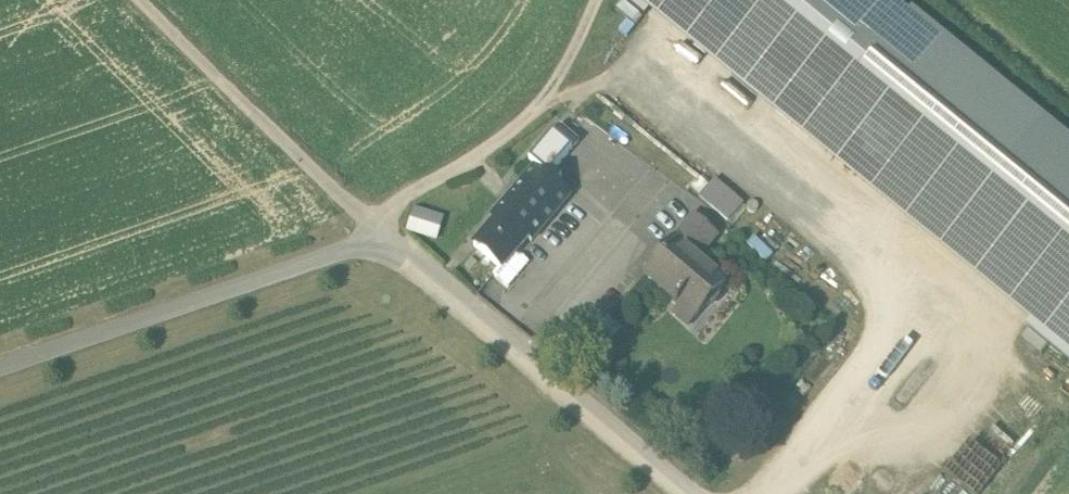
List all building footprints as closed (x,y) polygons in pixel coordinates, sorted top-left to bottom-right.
[(891,0),(635,0),(1068,350),(1068,144),(891,0)] [(528,162),(535,167),(547,178),(578,141),(559,125),(528,162)] [(547,178),(535,167),(497,212),(501,215),(475,245),(502,268),(516,251),(528,237),(531,240),(569,196),(547,178)] [(743,202),(714,179),(700,196),(728,220),(743,202)] [(443,217),(415,208),(408,231),(437,239),(443,217)] [(677,237),(700,257),(718,236),(695,216),(677,237)] [(700,257),(677,237),(643,276),(678,306),(671,314),(687,328),(728,282),(700,257)] [(531,262),(516,251),(502,268),(494,276),(509,288),(531,262)] [(611,339),(621,324),(606,314),(596,329),(611,339)] [(946,472),(971,493),(977,493),(1003,466),(975,440),(946,472)]
